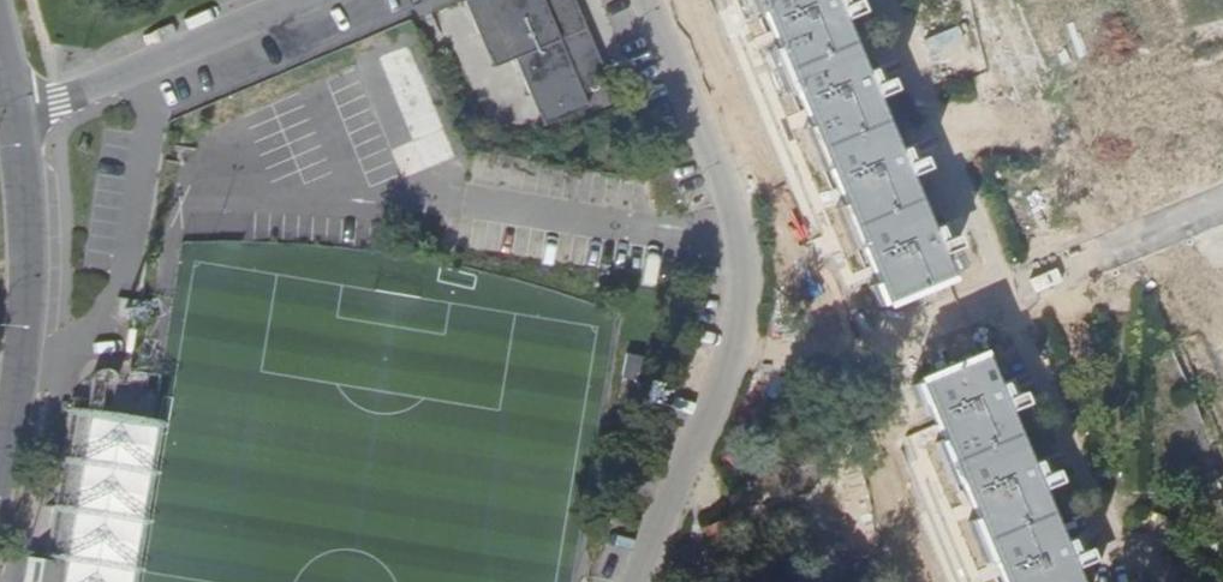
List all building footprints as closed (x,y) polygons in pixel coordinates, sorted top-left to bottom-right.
[(556,116),(590,103),(579,79),(605,68),(576,0),(468,0),(466,1),(479,32),(491,27),(506,62),(517,57),(530,89),(542,84),(556,116)] [(884,295),(943,271),(930,240),(898,162),(866,87),(832,7),(829,0),(761,0),(884,295)] [(494,67),(506,62),(491,27),(479,32),(494,67)] [(415,38),(378,52),(422,171),(459,157),(415,38)] [(544,122),(556,116),(542,84),(530,89),(544,122)] [(1003,581),(1075,581),(1063,553),(1030,475),(997,398),(975,345),(915,371),(1003,581)] [(149,429),(66,416),(40,581),(124,581),(149,429)]
